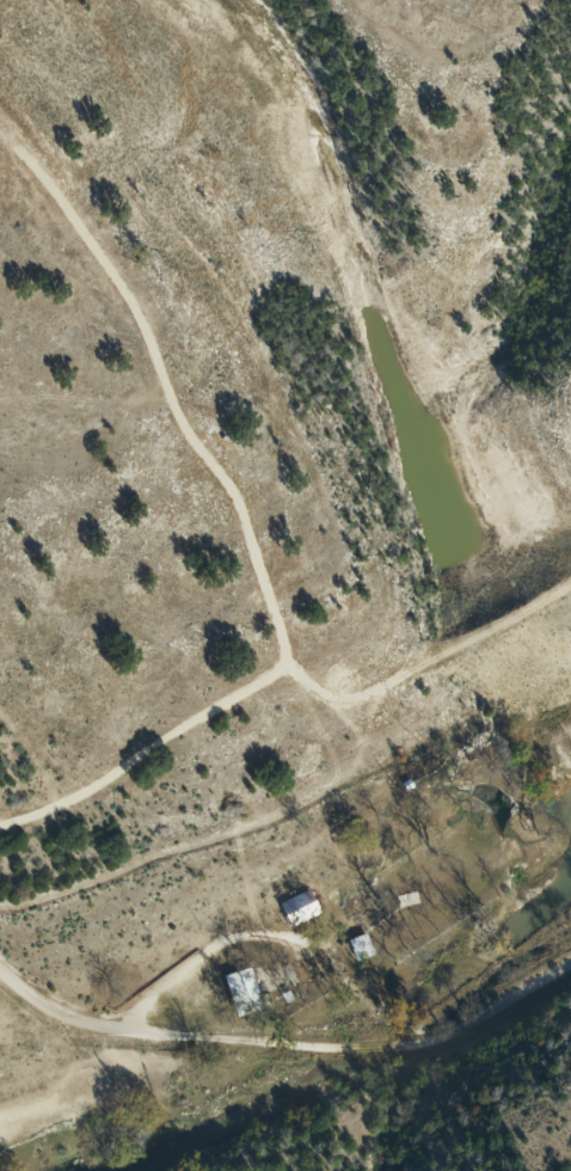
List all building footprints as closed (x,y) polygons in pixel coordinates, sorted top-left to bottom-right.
[(407,909),(444,898),(436,871),(399,883),(407,909)] [(292,928),(322,914),(311,891),(281,905),(292,928)] [(376,954),(370,935),(350,941),(356,960),(376,954)] [(226,977),(237,1011),(263,1002),(252,968),(226,977)]
